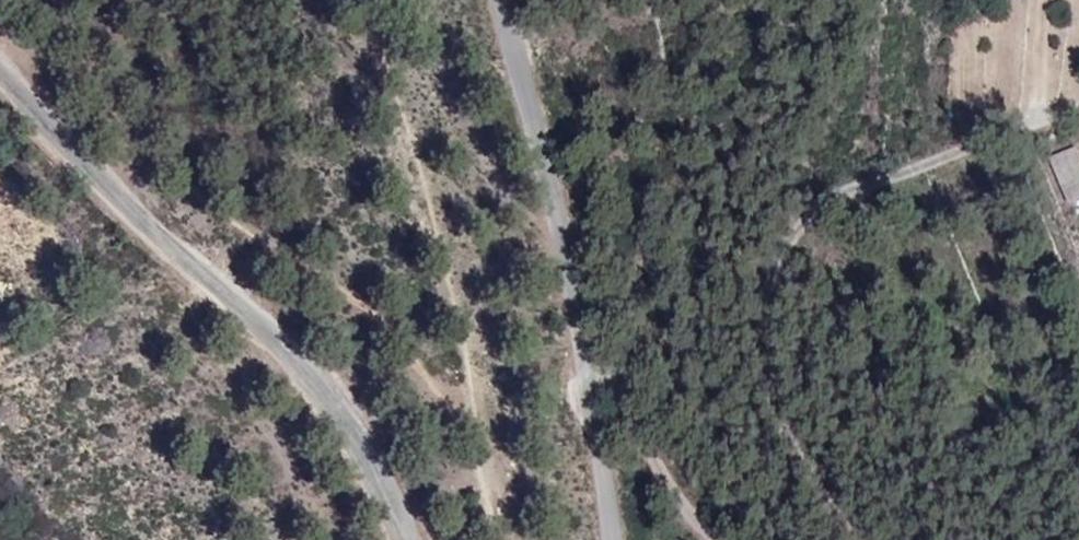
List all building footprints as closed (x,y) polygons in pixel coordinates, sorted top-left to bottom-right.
[(1065,205),(1078,199),(1078,155),(1076,146),(1047,156),(1065,205)]
